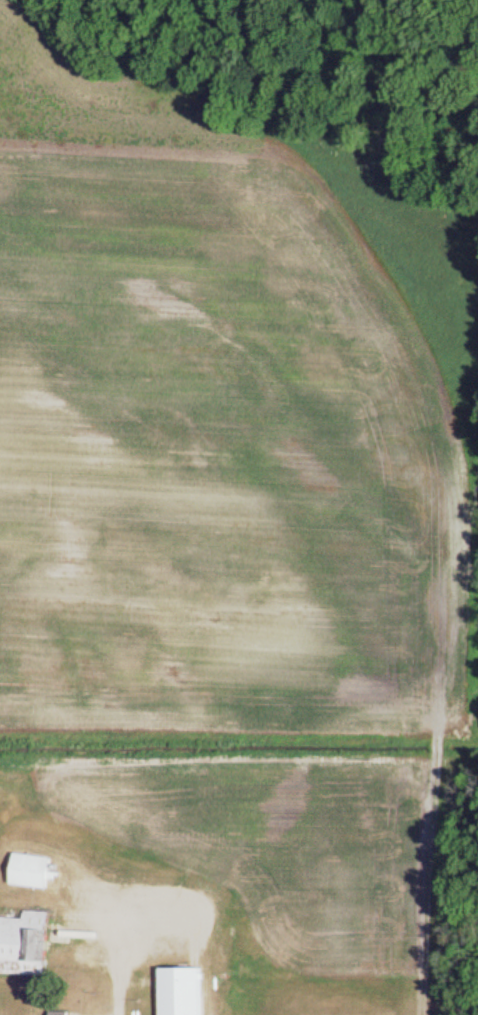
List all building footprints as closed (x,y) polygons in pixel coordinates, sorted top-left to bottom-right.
[(15,887),(52,892),(56,861),(20,856),(15,887)] [(28,914),(28,922),(0,920),(0,976),(50,979),(53,915),(28,914)] [(207,970),(166,970),(166,1014),(207,1014),(207,970)]
